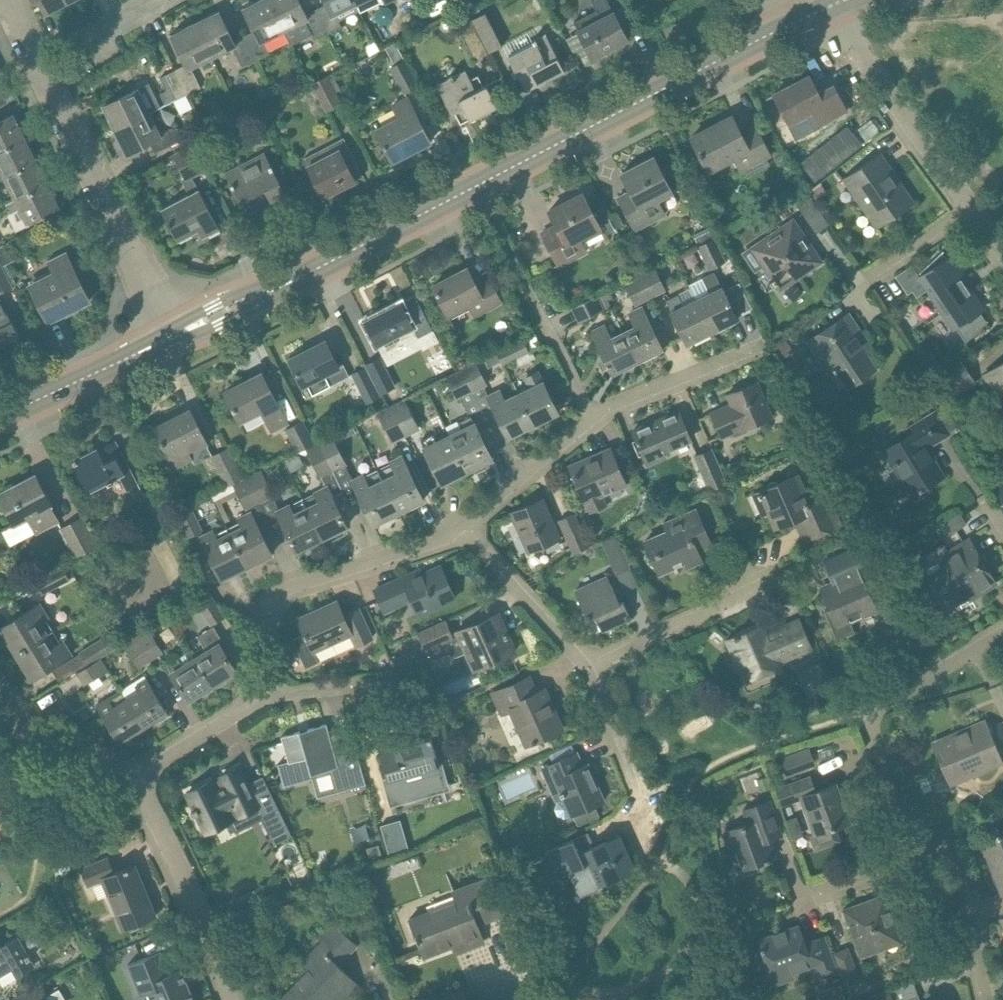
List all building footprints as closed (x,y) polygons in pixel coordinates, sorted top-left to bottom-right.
[(45,13),(67,2),(66,0),(38,0),(40,3),(45,13)] [(270,0),(260,0),(243,8),(254,31),(244,36),(256,60),(269,53),(263,41),(285,31),(270,0)] [(317,9),(306,14),(299,0),(270,0),(285,31),(306,20),(315,39),(329,33),(317,9)] [(329,33),(342,26),(336,14),(357,4),(355,0),(325,0),(326,4),(317,9),(329,33)] [(357,4),(360,10),(380,0),(355,0),(357,4)] [(574,22),(579,30),(578,30),(590,54),(589,55),(592,61),(602,56),(601,54),(628,40),(623,29),(635,23),(625,5),(613,11),(607,0),(591,0),(597,10),(574,22)] [(256,60),(244,36),(234,40),(219,11),(195,23),(212,57),(233,46),(243,66),(256,60)] [(488,53),(503,46),(485,13),(471,20),(488,53)] [(475,60),(488,53),(471,20),(458,27),(475,60)] [(212,57),(195,23),(171,35),(186,64),(176,70),(188,93),(201,86),(192,67),(212,57)] [(537,84),(565,70),(546,35),(533,42),(534,44),(508,57),(526,92),(538,86),(537,84)] [(386,47),(390,56),(400,50),(395,42),(386,47)] [(392,68),(405,93),(419,86),(406,60),(392,68)] [(177,99),(188,93),(176,70),(165,75),(177,99)] [(498,106),(487,85),(484,87),(478,76),(471,79),(466,70),(437,85),(452,113),(463,107),(470,121),(498,106)] [(810,75),(774,94),(796,136),(847,110),(834,85),(819,93),(810,75)] [(328,76),(313,84),(327,111),(342,103),(328,76)] [(150,112),(161,107),(149,83),(138,89),(138,88),(104,105),(115,129),(150,112)] [(400,118),(391,122),(377,129),(393,161),(431,141),(408,98),(394,105),(400,118)] [(150,112),(115,129),(127,153),(150,142),(155,153),(179,141),(173,127),(160,134),(150,112)] [(25,137),(13,114),(0,120),(0,149),(25,137)] [(732,116),(720,122),(692,137),(709,169),(734,156),(740,169),(769,154),(756,127),(741,135),(732,116)] [(4,175),(36,159),(35,157),(37,156),(32,147),(30,148),(25,137),(0,149),(0,167),(4,175)] [(357,165),(343,139),(335,143),(339,150),(308,166),(324,196),(356,180),(350,169),(357,165)] [(186,178),(182,180),(190,195),(162,209),(178,240),(199,229),(203,237),(219,229),(192,176),(204,170),(192,145),(174,154),(186,178)] [(286,194),(264,152),(225,172),(247,214),(286,194)] [(877,227),(888,219),(891,223),(899,217),(896,213),(913,202),(881,154),(844,179),(877,227)] [(623,204),(635,229),(665,213),(658,199),(672,191),(654,156),(622,173),(635,198),(623,204)] [(16,198),(47,183),(46,181),(48,180),(44,170),(42,171),(36,159),(4,175),(16,198)] [(820,182),(809,190),(815,199),(826,191),(820,182)] [(53,193),(47,183),(16,198),(27,221),(59,206),(57,202),(59,202),(55,193),(53,193)] [(818,234),(829,226),(804,189),(793,197),(818,234)] [(558,265),(587,251),(580,237),(600,227),(583,193),(549,211),(560,231),(545,239),(558,265)] [(618,212),(610,215),(617,228),(624,225),(618,212)] [(751,247),(745,251),(756,269),(763,265),(780,290),(813,268),(823,261),(818,255),(794,218),(751,247)] [(695,237),(698,244),(713,237),(710,230),(695,237)] [(714,239),(699,246),(712,272),(727,264),(714,239)] [(0,248),(0,260),(4,267),(19,260),(10,243),(0,248)] [(987,320),(986,320),(980,311),(983,309),(964,281),(968,279),(951,255),(948,257),(942,252),(944,251),(943,250),(919,272),(922,275),(909,284),(901,272),(895,275),(908,294),(915,289),(918,293),(927,286),(954,328),(957,326),(966,340),(965,341),(966,342),(988,320),(987,320)] [(89,300),(78,278),(85,274),(77,259),(70,262),(66,254),(50,262),(55,272),(30,284),(48,321),(89,300)] [(13,287),(0,263),(0,293),(13,287)] [(654,267),(640,274),(650,295),(664,288),(654,267)] [(433,285),(448,315),(469,304),(474,315),(501,301),(490,279),(477,286),(468,268),(433,285)] [(710,293),(696,300),(712,331),(738,319),(722,287),(714,272),(703,277),(710,293)] [(650,295),(640,274),(624,282),(635,303),(650,295)] [(739,283),(728,288),(734,300),(738,299),(745,295),(739,283)] [(598,295),(573,307),(581,322),(606,309),(598,295)] [(678,295),(666,300),(672,312),(687,344),(712,331),(696,300),(684,306),(678,295)] [(12,321),(11,321),(0,299),(0,345),(19,335),(12,321)] [(401,302),(365,320),(373,336),(374,338),(383,354),(417,336),(418,338),(433,331),(417,299),(403,306),(401,302)] [(623,333),(636,361),(663,348),(642,307),(630,313),(636,327),(623,333)] [(808,341),(820,357),(826,353),(848,386),(875,368),(862,349),(869,345),(848,314),(808,341)] [(612,373),(636,361),(623,333),(611,339),(604,325),(592,332),(612,373)] [(528,352),(522,339),(497,352),(503,365),(528,352)] [(295,356),(290,358),(298,375),(295,376),(300,386),(303,384),(304,385),(307,383),(313,395),(331,386),(325,374),(339,367),(339,366),(326,340),(321,342),(305,351),(304,347),(293,353),(295,356)] [(395,385),(381,357),(366,364),(381,392),(395,385)] [(934,380),(948,400),(974,382),(960,362),(934,380)] [(983,376),(998,399),(1002,406),(1002,362),(983,376)] [(486,384),(476,363),(461,370),(471,391),(486,384)] [(367,402),(380,395),(365,367),(353,373),(367,402)] [(458,398),(471,391),(461,370),(448,377),(458,398)] [(531,387),(518,394),(533,424),(558,412),(538,371),(526,377),(531,387)] [(226,391),(241,421),(262,410),(273,430),(287,423),(261,373),(226,391)] [(711,412),(722,439),(773,417),(757,381),(728,394),(732,403),(711,412)] [(508,437),(533,424),(518,394),(505,400),(500,390),(488,396),(508,437)] [(405,401),(391,408),(405,436),(418,429),(405,401)] [(392,442),(405,436),(391,408),(379,413),(392,442)] [(155,427),(172,462),(208,444),(190,409),(155,427)] [(633,431),(648,464),(665,457),(663,452),(692,440),(679,411),(633,431)] [(894,463),(913,493),(919,489),(920,491),(924,488),(923,487),(942,476),(925,447),(948,433),(936,412),(906,430),(909,435),(884,451),(892,464),(894,463)] [(476,472),(487,467),(487,461),(493,459),(472,416),(459,423),(462,430),(449,436),(467,471),(472,469),(476,472)] [(286,429),(297,452),(315,443),(303,420),(286,429)] [(467,471),(449,436),(438,442),(434,435),(421,441),(442,483),(467,471)] [(374,524),(398,512),(377,469),(364,476),(363,475),(353,479),(332,436),(320,442),(344,491),(355,486),(374,524)] [(72,460),(86,485),(98,479),(101,485),(120,474),(128,488),(139,483),(116,440),(98,449),(97,447),(72,460)] [(308,448),(326,486),(315,491),(320,500),(306,507),(321,539),(330,534),(335,539),(345,534),(345,527),(347,526),(333,496),(344,491),(320,442),(308,448)] [(214,456),(229,485),(242,478),(227,449),(214,456)] [(606,505),(602,494),(625,484),(610,449),(570,466),(585,501),(586,501),(590,512),(606,505)] [(709,491),(726,484),(712,449),(695,456),(709,491)] [(391,463),(377,469),(398,512),(424,499),(402,456),(390,462),(391,463)] [(261,471),(248,478),(259,501),(272,495),(261,471)] [(50,508),(48,505),(51,503),(36,474),(0,493),(0,497),(14,523),(27,517),(35,532),(57,521),(50,508)] [(805,540),(840,525),(827,496),(809,503),(796,475),(760,491),(776,528),(799,518),(801,524),(799,525),(805,540)] [(246,508),(259,501),(248,478),(235,484),(246,508)] [(995,486),(1002,500),(1002,481),(995,486)] [(172,513),(171,512),(158,486),(143,493),(156,521),(172,513)] [(543,498),(512,512),(529,551),(560,538),(543,498)] [(321,539),(306,507),(293,513),(289,505),(277,510),(297,551),(321,539)] [(177,511),(188,535),(201,530),(190,506),(177,511)] [(666,531),(645,540),(660,573),(685,562),(688,567),(702,560),(694,542),(708,536),(696,510),(663,524),(666,531)] [(229,532),(246,567),(272,554),(251,511),(239,517),(243,526),(229,532)] [(560,520),(574,553),(588,547),(574,514),(560,520)] [(963,516),(938,531),(945,541),(969,526),(963,516)] [(75,555),(95,544),(81,517),(61,528),(75,555)] [(246,567),(229,532),(216,539),(212,530),(201,536),(222,579),(246,567)] [(616,574),(631,568),(616,535),(601,541),(616,574)] [(944,542),(917,558),(928,577),(927,577),(934,589),(936,589),(938,592),(947,607),(968,595),(970,598),(996,582),(970,539),(950,552),(944,542)] [(874,611),(862,583),(878,576),(863,543),(823,561),(833,582),(821,587),(830,609),(825,611),(837,639),(853,632),(849,622),(874,611)] [(375,589),(385,611),(412,599),(419,614),(455,598),(441,565),(411,578),(409,574),(375,589)] [(62,567),(50,573),(35,580),(41,593),(68,580),(62,567)] [(587,618),(585,619),(591,633),(601,629),(602,631),(631,618),(623,601),(619,602),(607,576),(575,590),(587,618)] [(196,599),(211,623),(223,616),(208,592),(196,599)] [(314,651),(351,634),(356,645),(373,637),(359,608),(344,615),(337,601),(298,618),(305,633),(293,638),(306,667),(319,661),(314,651)] [(47,633),(40,621),(48,616),(40,603),(0,628),(15,653),(47,633)] [(424,650),(444,642),(448,652),(457,655),(467,650),(475,668),(515,651),(500,617),(474,628),(472,625),(451,634),(445,620),(417,633),(424,650)] [(729,639),(746,679),(777,666),(774,661),(795,652),(797,657),(812,651),(799,621),(765,636),(761,626),(739,635),(739,634),(735,636),(735,637),(729,639)] [(196,657),(213,684),(219,686),(227,681),(227,676),(236,670),(220,644),(224,642),(214,626),(200,634),(209,649),(196,657)] [(162,652),(147,628),(135,635),(150,660),(162,652)] [(47,633),(15,653),(31,679),(72,654),(63,639),(54,645),(47,633)] [(80,651),(88,664),(101,656),(114,648),(106,635),(80,651)] [(139,667),(150,660),(135,635),(124,642),(139,667)] [(408,667),(402,655),(390,660),(395,669),(408,667)] [(84,683),(109,668),(101,656),(88,664),(76,671),(84,683)] [(213,685),(213,684),(196,657),(183,666),(177,657),(166,664),(189,699),(199,693),(204,695),(213,690),(213,685)] [(829,689),(818,663),(814,665),(825,690),(829,689)] [(529,676),(493,692),(503,714),(512,710),(527,744),(563,728),(545,688),(536,692),(529,676)] [(127,697),(145,727),(155,721),(160,721),(166,718),(168,713),(157,695),(146,678),(135,684),(138,689),(127,697)] [(127,697),(122,689),(97,705),(120,742),(145,727),(127,697)] [(970,776),(1002,762),(985,720),(933,742),(950,784),(970,776)] [(326,724),(307,729),(308,732),(301,734),(300,731),(281,736),(288,761),(278,764),(284,786),(314,778),(312,774),(334,768),(340,791),(366,784),(350,730),(349,731),(330,737),(326,724)] [(401,736),(377,743),(388,782),(405,777),(410,796),(445,786),(431,736),(403,744),(401,736)] [(786,771),(813,761),(809,748),(781,758),(786,771)] [(557,778),(565,797),(558,801),(555,808),(558,815),(566,817),(574,814),(578,824),(599,815),(594,805),(604,800),(587,763),(582,765),(576,752),(544,767),(550,781),(557,778)] [(197,812),(207,832),(232,819),(230,817),(239,812),(241,815),(257,807),(256,804),(260,803),(267,817),(268,816),(267,814),(279,808),(263,776),(246,784),(238,767),(221,776),(222,778),(213,782),(213,780),(188,793),(195,808),(191,810),(193,814),(197,812)] [(840,841),(835,826),(849,821),(836,783),(815,791),(810,777),(778,789),(784,804),(801,797),(815,833),(810,835),(815,850),(840,841)] [(725,831),(735,858),(739,869),(765,860),(765,862),(770,860),(770,858),(775,856),(766,830),(778,826),(769,801),(745,810),(749,823),(725,831)] [(400,818),(379,824),(386,854),(408,849),(400,818)] [(269,833),(274,844),(292,835),(287,824),(269,833)] [(1002,861),(1002,831),(982,839),(992,866),(1002,861)] [(635,870),(619,834),(593,846),(588,832),(546,851),(558,877),(585,865),(595,888),(635,870)] [(108,858),(83,868),(90,884),(104,878),(125,928),(155,915),(134,864),(114,873),(108,858)] [(992,866),(1002,892),(1002,891),(1002,861),(992,866)] [(510,911),(495,874),(453,891),(457,901),(410,920),(425,956),(426,956),(425,955),(460,941),(463,949),(484,941),(478,924),(510,911)] [(884,895),(844,910),(861,955),(900,941),(884,895)] [(334,923),(319,938),(323,941),(303,962),(310,968),(282,996),(286,999),(344,999),(359,985),(337,964),(356,944),(334,923)] [(761,947),(762,951),(764,950),(775,978),(816,963),(822,977),(836,972),(824,937),(805,944),(798,926),(761,940),(763,946),(761,947)] [(33,967),(34,964),(32,959),(33,957),(31,953),(29,953),(21,940),(17,937),(2,945),(0,941),(0,976),(13,969),(17,976),(33,967)] [(849,948),(834,953),(846,987),(861,981),(849,948)] [(161,950),(128,964),(141,995),(149,992),(152,999),(195,999),(182,968),(171,973),(161,950)] [(67,998),(60,988),(49,994),(43,983),(15,999),(16,999),(68,999),(67,998)] [(827,989),(830,999),(846,999),(840,985),(827,989)] [(888,990),(864,999),(892,999),(888,990)]
